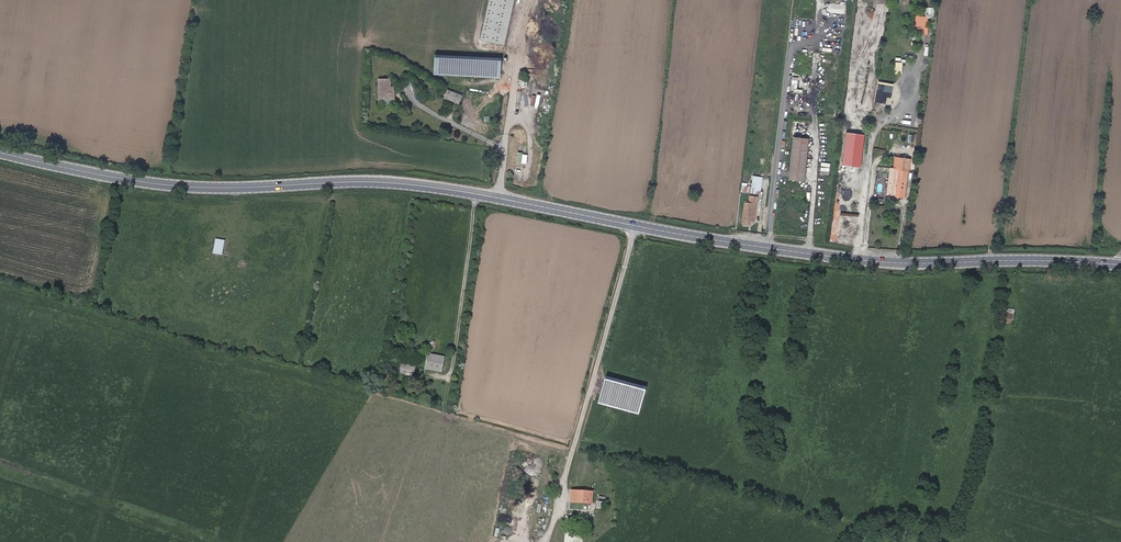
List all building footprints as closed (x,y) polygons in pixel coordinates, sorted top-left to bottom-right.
[(916,16),(915,31),(928,32),(929,17),(916,16)] [(895,61),(895,73),(903,74),(903,62),(895,61)] [(390,79),(379,79),(379,99),(394,99),(394,90),(390,90),(390,87),(390,79)] [(462,96),(446,90),(442,97),(459,104),(462,96)] [(802,114),(799,117),(805,123),(808,120),(802,114)] [(793,138),(788,179),(803,181),(809,139),(793,138)] [(913,158),(896,156),(894,168),(898,169),(896,189),(909,191),(913,158)] [(896,189),(898,169),(894,168),(890,168),(887,194),(895,195),(896,189)] [(762,178),(753,177),(751,193),(760,194),(762,178)] [(749,203),(745,203),(742,223),(750,224),(751,220),(755,221),(758,197),(750,196),(749,203)] [(1107,230),(1100,229),(1098,248),(1105,248),(1107,230)] [(224,241),(217,240),(214,255),(222,256),(224,241)] [(1000,326),(1010,328),(1014,310),(1004,308),(1000,326)] [(442,358),(426,355),(423,368),(440,371),(442,358)] [(400,362),(397,373),(414,376),(416,366),(400,362)] [(546,455),(510,449),(507,464),(544,469),(547,455),(546,455)] [(571,491),(570,510),(582,510),(583,503),(592,504),(592,492),(571,491)]
